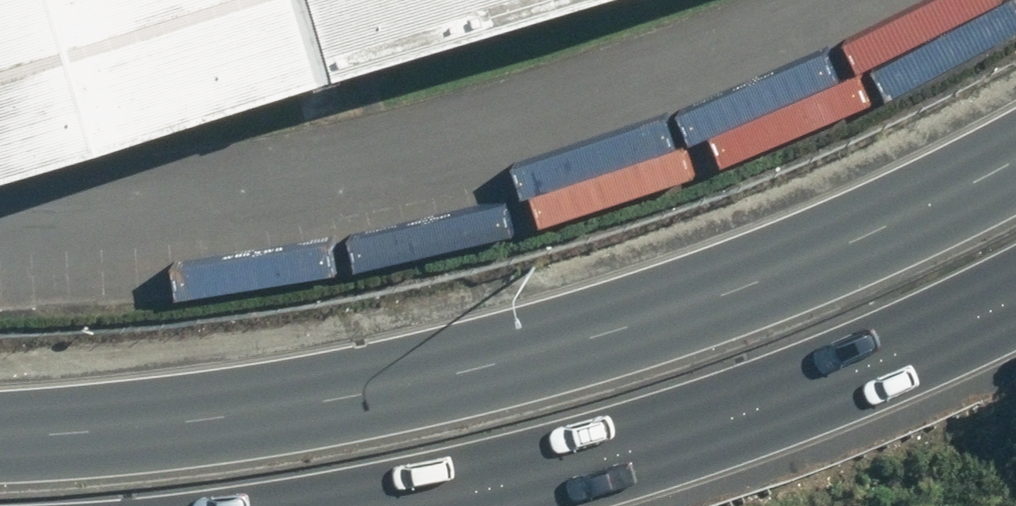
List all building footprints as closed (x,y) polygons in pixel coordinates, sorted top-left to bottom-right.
[(564,0),(0,0),(0,166),(564,0)]
